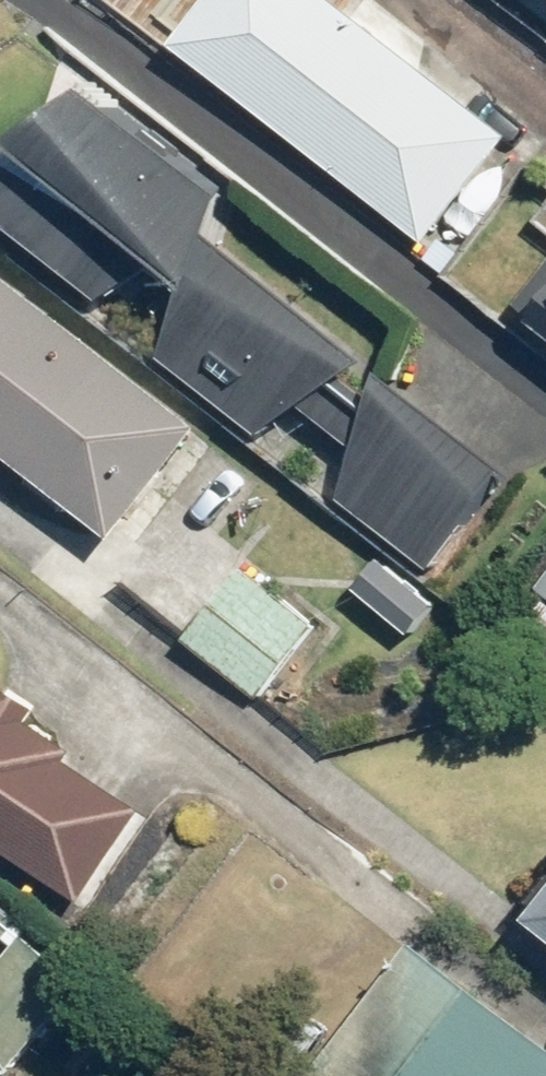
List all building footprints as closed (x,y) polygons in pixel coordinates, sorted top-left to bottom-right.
[(184,37),(436,237),(521,131),(357,0),(213,0),(184,37)] [(123,71),(0,149),(0,199),(110,298),(166,254),(197,280),(177,349),(270,429),(310,400),(379,454),(351,491),(448,567),(523,471),(240,250),(252,180),(123,71)] [(10,255),(0,267),(0,452),(6,456),(16,444),(46,469),(34,484),(70,513),(82,497),(126,532),(217,419),(10,255)] [(520,303),(545,323),(545,270),(520,303)] [(324,622),(253,563),(194,633),(266,692),(324,622)] [(527,612),(545,626),(545,588),(527,612)] [(89,897),(152,805),(78,755),(84,746),(40,715),(48,703),(13,680),(5,692),(0,688),(0,837),(89,897)] [(0,895),(0,952),(28,917),(0,895)] [(0,971),(0,1055),(19,1070),(92,979),(33,931),(0,971)] [(426,936),(319,1075),(545,1075),(545,1026),(426,936)]
